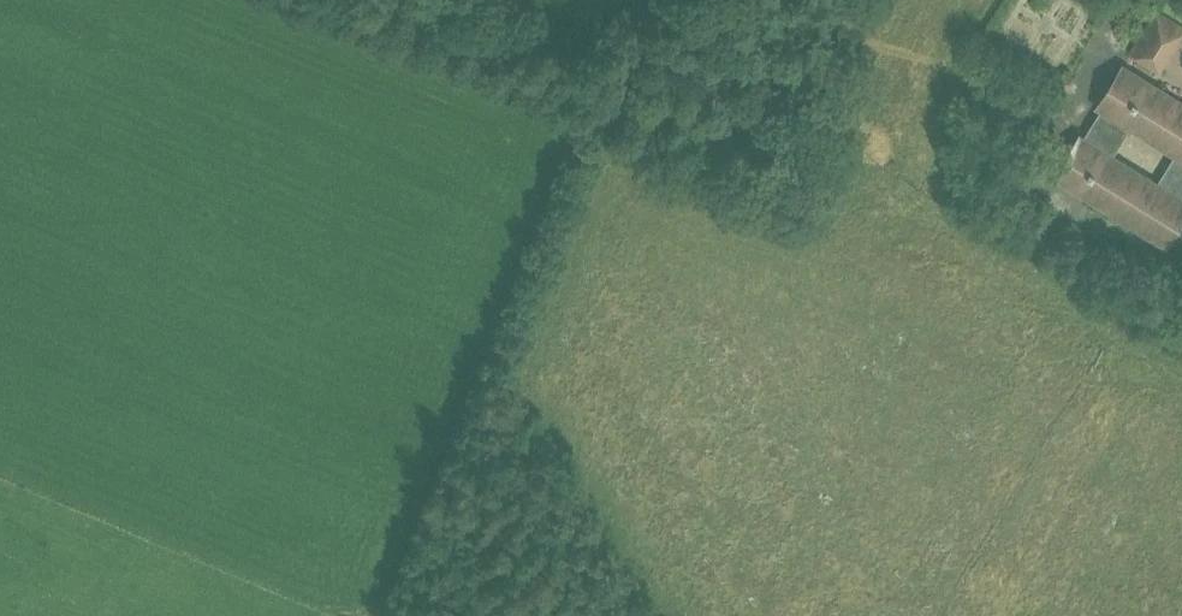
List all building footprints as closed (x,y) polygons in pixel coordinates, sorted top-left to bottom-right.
[(1160,73),(1181,35),(1181,26),(1156,8),(1129,54),(1160,73)] [(1123,66),(1097,107),(1102,110),(1085,138),(1080,135),(1055,176),(1167,246),(1181,222),(1181,102),(1123,66)]
